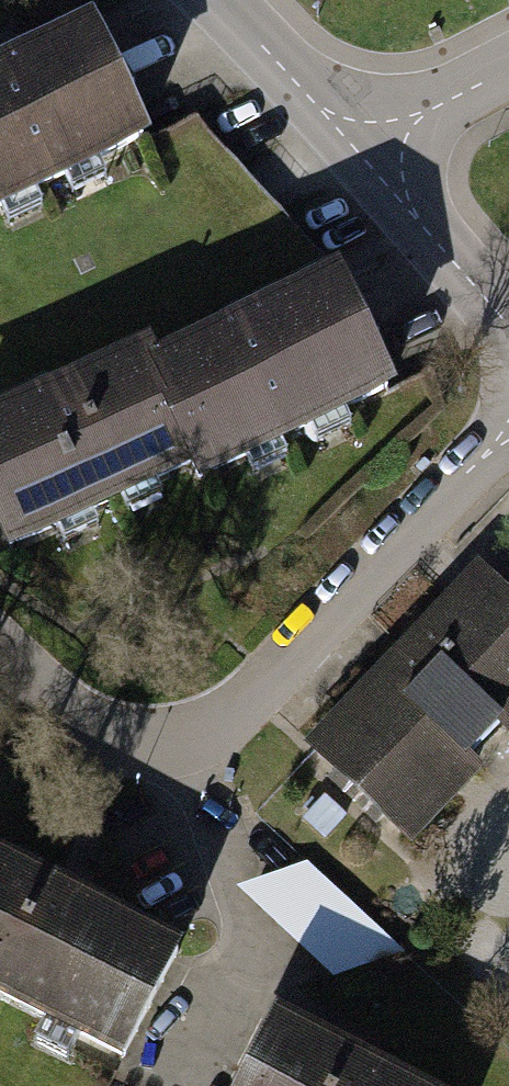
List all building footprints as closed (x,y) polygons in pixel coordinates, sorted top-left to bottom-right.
[(0,71),(0,202),(136,139),(85,31),(0,71)] [(334,278),(155,364),(199,458),(207,473),(387,387),(334,278)] [(0,422),(0,534),(8,551),(199,458),(155,364),(149,351),(0,422)] [(315,748),(407,836),(475,765),(466,754),(508,709),(508,597),(482,574),(315,748)] [(299,851),(261,893),(353,977),(392,935),(299,851)] [(0,871),(0,1011),(119,1067),(173,953),(0,871)] [(264,1024),(234,1085),(392,1085),(264,1024)]
